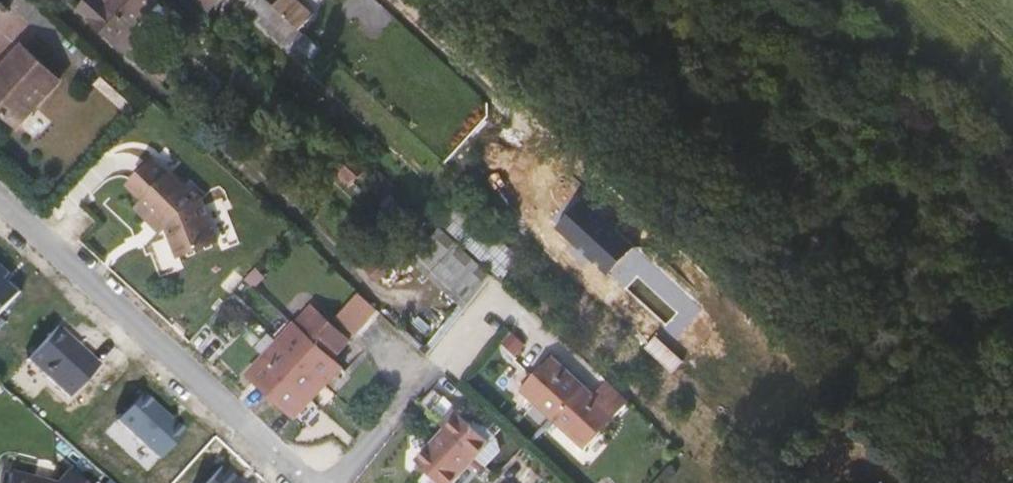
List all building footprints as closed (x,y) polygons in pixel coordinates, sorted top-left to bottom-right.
[(201,14),(214,0),(185,0),(201,14)] [(279,46),(293,31),(258,0),(238,0),(234,4),(279,46)] [(104,37),(145,74),(163,56),(153,48),(175,24),(152,4),(130,27),(121,19),(104,37)] [(279,46),(293,58),(306,43),(293,31),(279,46)] [(38,147),(77,103),(41,72),(1,116),(38,147)] [(142,203),(157,216),(151,225),(166,240),(174,232),(199,269),(229,247),(206,213),(166,176),(142,203)] [(388,226),(406,207),(388,191),(373,178),(355,196),(388,226)] [(414,250),(462,304),(492,277),(444,223),(414,250)] [(347,338),(365,354),(389,327),(370,311),(347,338)] [(313,437),(356,389),(344,378),(362,358),(324,322),(262,391),(313,437)] [(590,459),(618,427),(555,370),(526,401),(590,459)] [(435,482),(477,482),(500,457),(470,430),(427,476),(435,482)]
